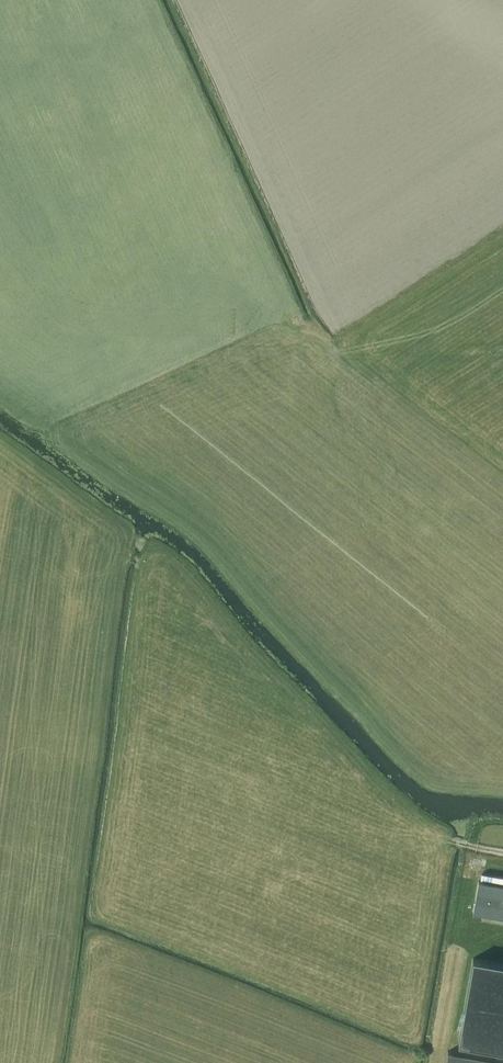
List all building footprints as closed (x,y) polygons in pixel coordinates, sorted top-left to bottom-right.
[(479,880),(473,911),(502,916),(502,884),(479,880)] [(502,1049),(502,963),(473,957),(458,1042),(502,1049)] [(446,1062),(502,1062),(502,1060),(448,1051),(446,1062)]
